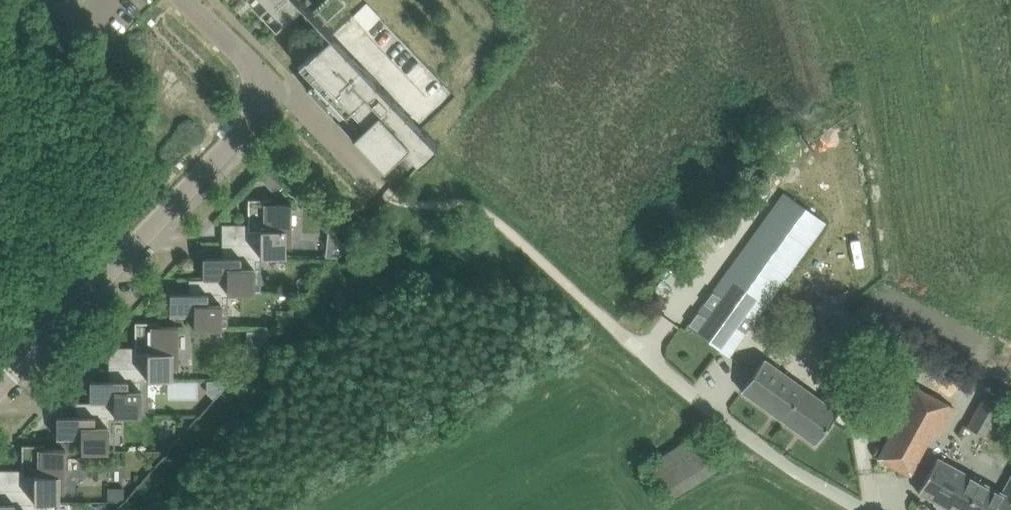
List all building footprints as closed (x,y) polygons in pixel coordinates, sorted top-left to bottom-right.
[(301,0),(272,0),(266,6),(259,13),(265,18),(272,12),(282,22),(282,23),(283,24),(304,4),(304,3),(301,0)] [(422,127),(394,97),(362,64),(339,39),(334,34),(333,33),(332,33),(298,66),(304,73),(313,81),(306,88),(382,168),(402,149),(417,165),(438,144),(422,127)] [(826,222),(784,192),(699,309),(691,320),(687,326),(729,356),(758,316),(826,222)] [(248,229),(237,229),(237,244),(260,244),(260,256),(261,256),(285,256),(285,244),(291,244),(291,203),(271,203),(271,199),(248,199),(248,225),(248,229)] [(329,256),(339,256),(348,246),(331,230),(329,256)] [(222,257),(203,257),(203,279),(227,279),(227,292),(228,292),(261,292),(261,291),(254,291),(254,259),(261,259),(261,257),(261,256),(260,256),(260,244),(237,244),(237,257),(222,257)] [(189,293),(170,293),(170,315),(194,315),(194,328),(228,328),(228,327),(221,327),(221,295),(228,295),(228,293),(228,292),(227,292),(227,279),(203,279),(203,280),(203,293),(189,293)] [(135,352),(124,352),(124,367),(147,367),(147,379),(148,379),(172,379),(172,366),(178,366),(178,326),(158,326),(158,322),(135,322),(135,347),(135,352)] [(812,337),(805,349),(825,361),(832,348),(812,337)] [(820,399),(764,358),(754,372),(741,390),(815,443),(852,392),(834,379),(820,399)] [(109,380),(90,380),(90,402),(114,402),(114,415),(115,415),(148,415),(148,414),(141,414),(141,381),(148,381),(148,380),(148,379),(147,379),(147,367),(124,367),(124,380),(109,380)] [(915,386),(877,457),(898,468),(910,475),(933,432),(939,435),(954,406),(915,386)] [(976,411),(996,422),(1005,407),(984,396),(976,411)] [(75,416),(57,416),(57,438),(81,438),(81,451),(115,451),(115,450),(108,450),(108,417),(115,417),(115,416),(115,415),(114,415),(114,402),(90,402),(90,403),(90,416),(75,416)] [(705,433),(652,458),(669,495),(722,471),(705,433)] [(22,475),(11,475),(11,490),(34,490),(34,501),(40,501),(40,502),(47,502),(59,502),(59,490),(65,490),(65,449),(45,449),(45,445),(22,445),(22,470),(22,475)] [(918,491),(950,509),(952,509),(1010,509),(1010,475),(1002,492),(969,475),(936,457),(923,482),(918,491)] [(124,500),(124,488),(108,488),(108,500),(124,500)] [(40,503),(40,502),(40,501),(34,501),(34,490),(11,490),(11,503),(0,503),(0,509),(40,509),(40,503)]
